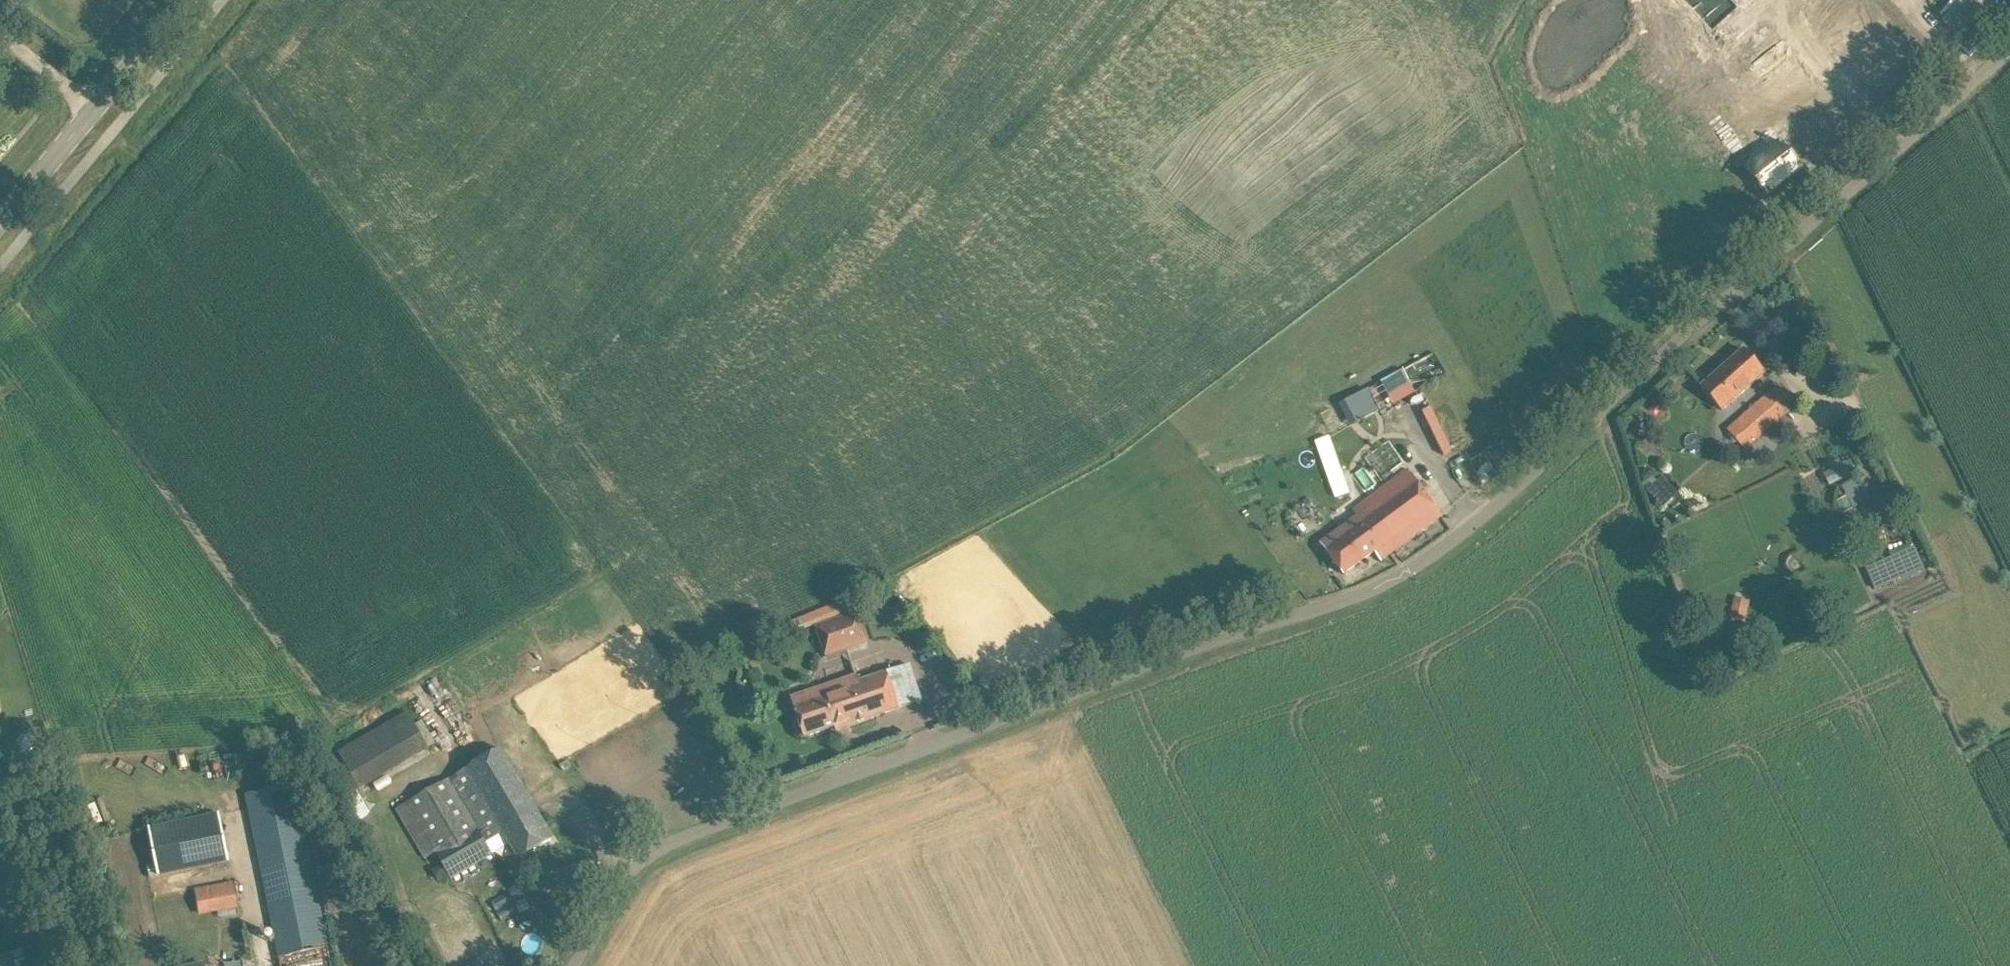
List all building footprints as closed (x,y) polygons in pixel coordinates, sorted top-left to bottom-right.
[(1736,0),(1674,0),(1722,52),(1755,22),(1745,10),(1736,0)] [(1745,10),(1756,0),(1736,0),(1745,10)] [(1770,149),(1746,168),(1767,195),(1783,182),(1782,180),(1787,177),(1788,178),(1802,167),(1781,141),(1780,141),(1772,132),(1762,139),(1770,149)] [(1701,386),(1723,411),(1765,374),(1744,349),(1701,386)] [(1340,404),(1352,426),(1446,375),(1434,353),(1340,404)] [(1740,419),(1758,439),(1773,426),(1785,415),(1767,395),(1740,419)] [(1439,456),(1449,451),(1428,407),(1419,412),(1439,456)] [(1647,425),(1636,422),(1633,433),(1643,437),(1647,425)] [(1318,442),(1337,497),(1350,493),(1330,438),(1318,442)] [(1441,516),(1430,500),(1408,470),(1354,509),(1359,516),(1321,543),(1344,574),(1375,551),(1381,560),(1441,516)] [(1652,477),(1644,485),(1665,506),(1673,498),(1652,477)] [(1861,477),(1842,481),(1847,506),(1866,502),(1861,477)] [(1734,603),(1730,618),(1745,622),(1748,606),(1734,602),(1734,603)] [(857,611),(816,625),(827,658),(868,643),(857,611)] [(922,700),(915,681),(910,666),(820,697),(821,702),(796,710),(805,737),(835,727),(836,729),(922,700)] [(392,720),(415,759),(430,749),(407,711),(392,720)] [(436,852),(453,880),(484,861),(470,836),(481,830),(485,839),(537,810),(500,749),(398,810),(427,858),(436,852)] [(281,965),(339,965),(302,784),(247,794),(281,965)] [(485,839),(481,830),(470,836),(484,861),(494,855),(487,844),(504,834),(519,859),(554,838),(537,810),(485,839)] [(229,863),(219,813),(150,827),(160,877),(229,863)] [(195,884),(201,915),(239,908),(233,876),(195,884)] [(8,953),(0,955),(0,965),(12,965),(8,953)]
